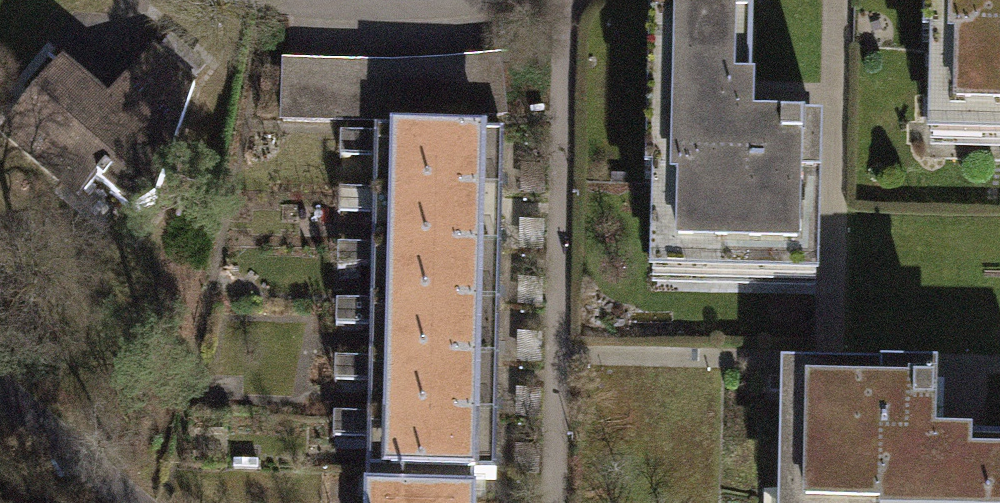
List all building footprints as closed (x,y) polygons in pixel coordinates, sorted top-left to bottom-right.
[(939,161),(999,162),(999,0),(926,0),(925,58),(932,58),(931,133),(939,133),(939,161)] [(665,267),(664,295),(822,298),(825,145),(761,143),(763,35),(653,33),(650,192),(658,192),(656,267),(665,267)] [(68,70),(11,144),(67,187),(62,194),(95,220),(113,197),(157,231),(173,211),(204,90),(216,74),(172,39),(118,109),(68,70)] [(353,138),(510,142),(512,74),(265,68),(263,136),(353,138)] [(381,173),(381,197),(509,200),(510,142),(353,138),(352,172),(381,173)] [(380,228),(380,255),(508,258),(509,200),(381,197),(351,197),(350,227),(380,228)] [(379,285),(378,314),(507,316),(508,258),(380,255),(349,255),(349,285),(379,285)] [(378,342),(377,372),(505,374),(507,316),(378,314),(348,313),(347,341),(378,342)] [(377,397),(376,430),(504,433),(505,374),(377,372),(346,371),(346,396),(377,397)] [(785,502),(999,502),(999,457),(940,455),(942,391),(788,387),(785,502)] [(375,452),(375,488),(480,490),(503,491),(504,433),(376,430),(345,429),(345,452),(375,452)] [(375,488),(374,502),(480,502),(480,490),(375,488)]
